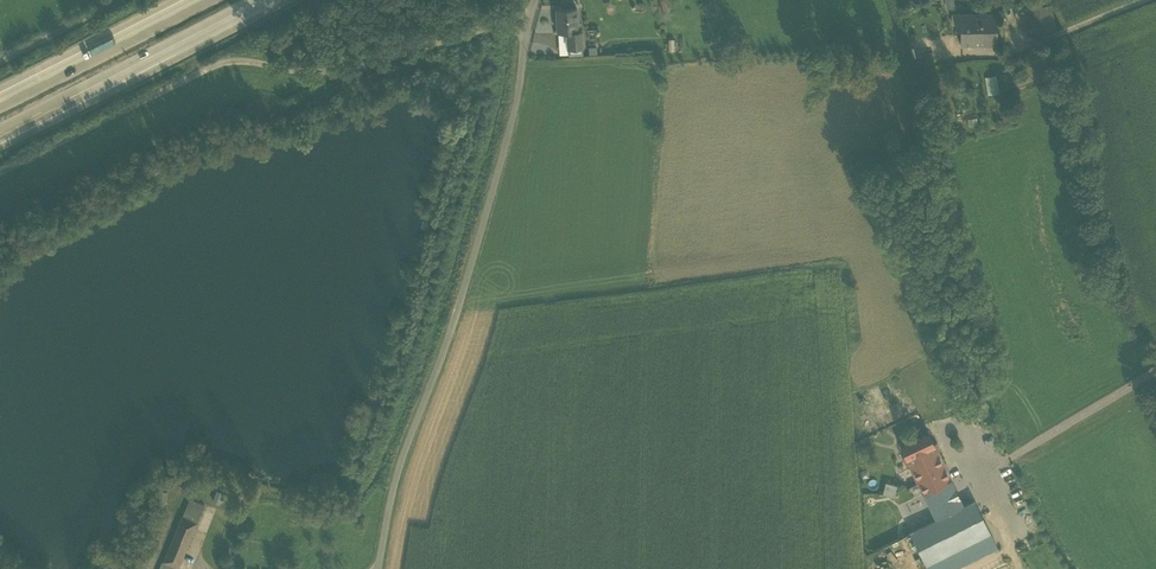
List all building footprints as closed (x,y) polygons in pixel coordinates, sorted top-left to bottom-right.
[(1050,4),(1027,7),(1032,34),(1055,29),(1050,4)] [(576,8),(556,9),(557,32),(567,31),(578,31),(578,30),(576,8)] [(996,13),(960,14),(960,44),(996,43),(996,13)] [(581,30),(578,30),(578,31),(567,31),(568,46),(579,45),(582,45),(581,30)] [(580,54),(579,45),(568,46),(568,55),(580,54)] [(932,52),(922,53),(922,60),(917,60),(918,69),(935,67),(932,52)] [(984,76),(987,94),(999,93),(997,74),(984,76)] [(971,403),(978,418),(991,413),(984,397),(971,403)] [(928,433),(901,446),(906,457),(933,444),(928,433)] [(945,467),(933,444),(906,457),(917,480),(916,481),(922,494),(957,476),(951,464),(945,467)] [(966,457),(951,464),(957,476),(959,480),(974,473),(966,457)] [(978,482),(974,473),(959,480),(963,489),(978,482)] [(882,492),(894,496),(898,484),(885,481),(882,492)] [(922,494),(916,481),(902,486),(919,524),(933,518),(922,494)] [(994,516),(978,482),(963,489),(964,490),(969,501),(958,506),(933,518),(919,524),(929,546),(994,516)] [(953,495),(958,506),(969,501),(964,490),(953,495)] [(178,567),(203,504),(190,499),(182,516),(180,516),(163,561),(178,567)]
